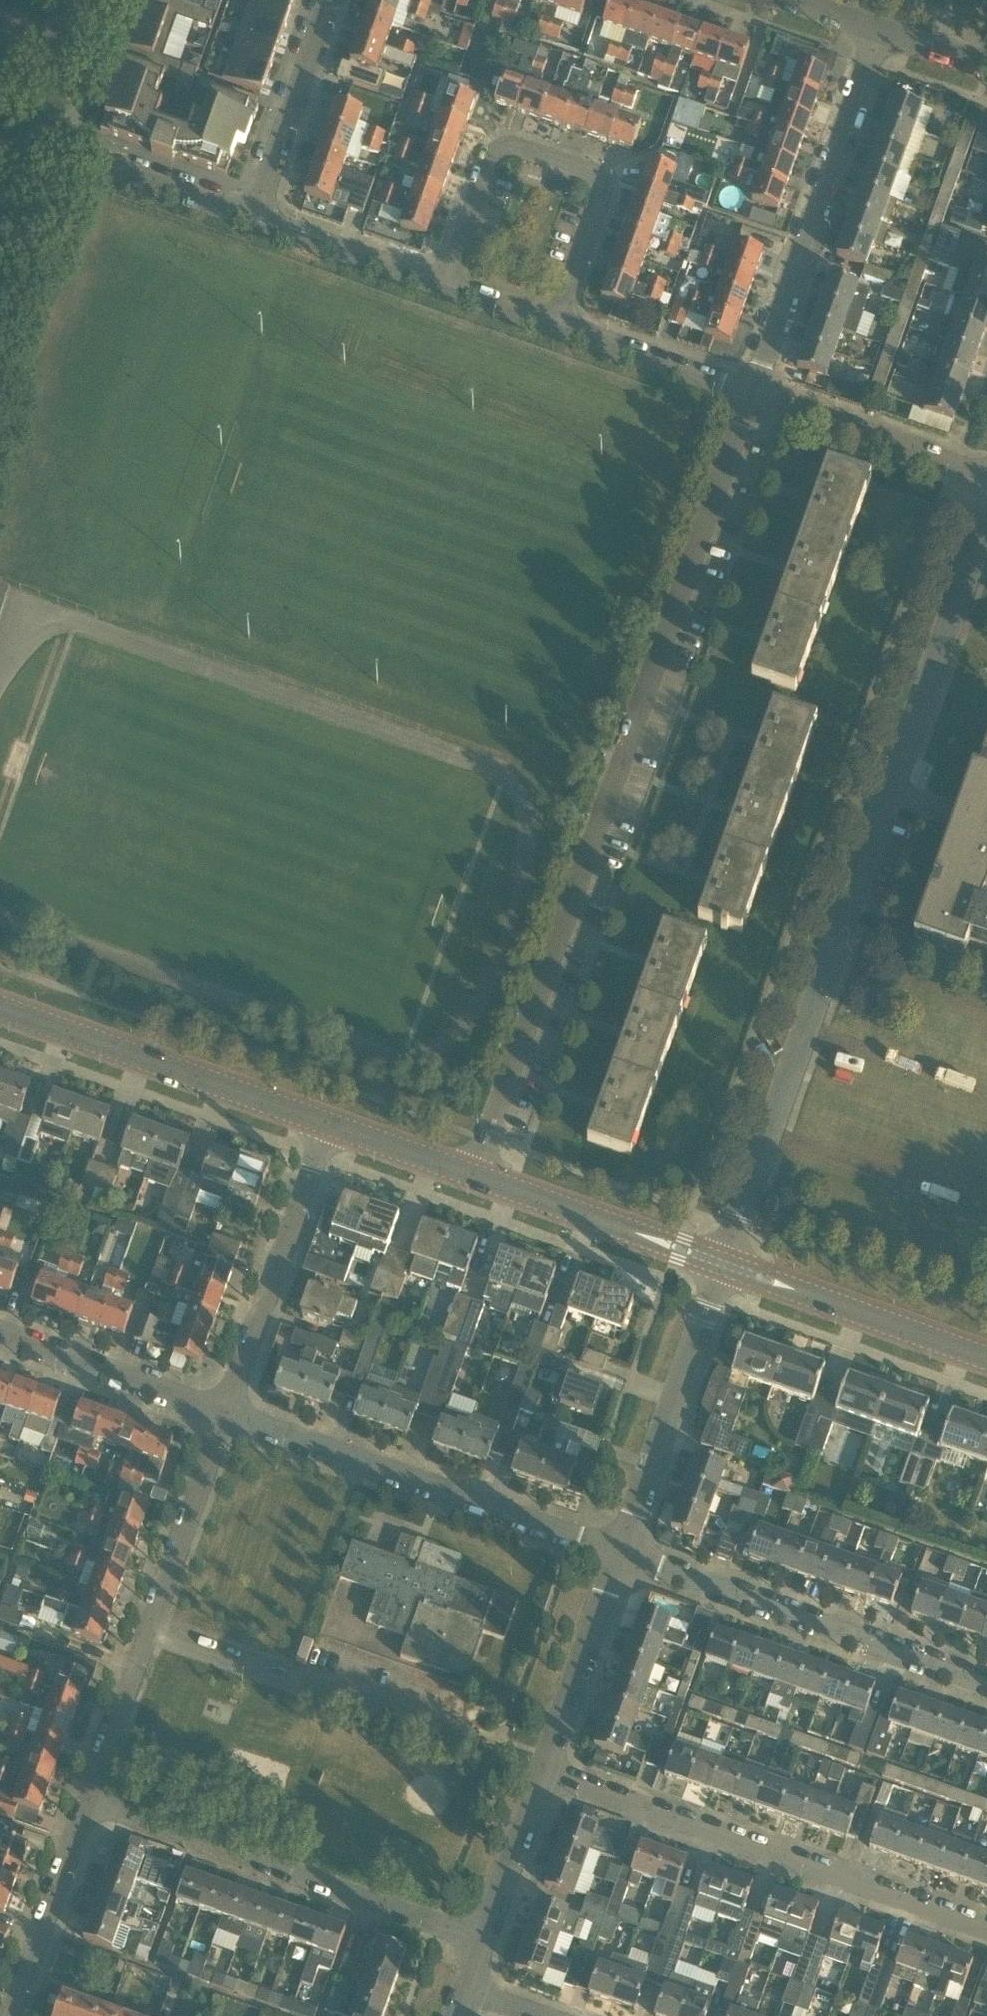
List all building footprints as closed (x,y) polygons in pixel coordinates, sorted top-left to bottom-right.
[(132,25),(171,38),(178,19),(212,31),(217,16),(171,0),(151,0),(149,6),(139,2),(139,3),(140,4),(132,25)] [(217,16),(222,2),(218,0),(171,0),(217,16)] [(246,18),(284,32),(291,11),(259,0),(252,0),(246,18)] [(295,0),(259,0),(291,11),(295,0)] [(394,0),(372,0),(366,16),(392,25),(400,2),(394,0)] [(431,4),(432,2),(427,0),(413,0),(411,6),(428,12),(431,4)] [(456,5),(467,9),(470,0),(458,0),(456,5)] [(508,4),(498,0),(492,17),(502,21),(508,4)] [(508,4),(502,21),(513,24),(521,0),(510,0),(508,4)] [(557,9),(561,0),(535,0),(535,1),(557,9)] [(557,9),(581,18),(587,0),(561,0),(557,9)] [(635,7),(616,0),(612,0),(603,25),(626,33),(635,7)] [(428,12),(411,6),(407,16),(425,22),(428,12)] [(626,33),(622,44),(616,61),(627,64),(633,47),(645,52),(649,41),(658,15),(635,7),(626,33)] [(649,41),(672,49),(681,23),(658,15),(649,41)] [(384,48),(392,25),(366,16),(358,39),(384,48)] [(538,33),(548,36),(554,20),(543,17),(538,33)] [(239,38),(277,52),(284,32),(246,18),(239,38)] [(548,36),(558,40),(564,24),(554,20),(548,36)] [(669,59),(668,59),(660,83),(659,86),(668,90),(681,52),(694,57),(704,31),(681,23),(672,49),(669,59)] [(462,24),(457,48),(465,50),(470,26),(462,24)] [(165,75),(178,80),(180,81),(185,65),(164,58),(171,38),(132,25),(125,46),(124,45),(123,46),(133,49),(129,61),(129,62),(165,75)] [(717,65),(727,39),(704,31),(694,57),(717,65)] [(237,45),(232,59),(270,72),(277,52),(239,38),(229,35),(227,41),(237,45)] [(412,58),(395,52),(384,48),(358,39),(351,62),(358,64),(352,83),(378,92),(385,73),(377,70),(380,59),(391,63),(392,61),(409,67),(412,58)] [(717,65),(714,75),(708,92),(704,102),(714,106),(723,79),(737,84),(750,47),(727,39),(717,65)] [(616,61),(622,44),(612,40),(606,57),(616,61)] [(399,41),(395,52),(412,58),(416,47),(399,41)] [(764,77),(818,96),(826,73),(813,68),(818,53),(817,53),(792,44),(782,72),(768,67),(764,77)] [(495,103),(519,111),(531,74),(537,58),(527,54),(522,69),(520,69),(515,81),(504,77),(495,103)] [(650,79),(660,83),(668,59),(658,56),(650,79)] [(153,151),(152,151),(152,153),(173,160),(173,159),(175,152),(181,153),(180,159),(226,175),(231,161),(230,160),(237,141),(245,143),(253,121),(254,122),(259,107),(255,106),(258,98),(201,78),(198,86),(212,91),(202,119),(155,102),(165,75),(129,62),(129,61),(118,58),(113,72),(115,72),(107,95),(114,97),(107,117),(106,116),(101,131),(148,147),(150,142),(155,145),(153,151)] [(519,111),(541,119),(550,93),(539,90),(544,77),(542,76),(547,61),(537,58),(531,74),(519,111)] [(262,93),(266,84),(270,72),(232,59),(224,79),(223,80),(262,93)] [(586,135),(595,109),(594,109),(599,96),(587,92),(596,65),(586,62),(582,74),(564,127),(586,135)] [(180,81),(178,80),(177,84),(191,89),(198,70),(185,65),(180,81)] [(541,119),(564,127),(582,74),(572,71),(567,85),(565,85),(561,97),(550,93),(541,119)] [(697,89),(708,92),(714,75),(703,71),(697,89)] [(818,96),(764,77),(761,87),(776,93),(771,105),(810,118),(818,96)] [(618,117),(617,117),(622,106),(628,89),(618,85),(608,113),(595,109),(586,135),(609,143),(618,117)] [(628,89),(622,106),(632,109),(638,92),(628,89)] [(440,114),(467,123),(475,100),(448,90),(440,114)] [(413,104),(430,110),(433,99),(416,93),(413,104)] [(885,119),(914,129),(922,107),(893,96),(885,119)] [(679,97),(671,120),(698,130),(706,107),(679,97)] [(337,102),(329,125),(355,134),(363,110),(337,102)] [(413,104),(409,114),(426,120),(430,110),(413,104)] [(810,118),(771,105),(767,118),(740,108),(736,119),(749,123),(802,142),(810,118)] [(440,114),(432,137),(458,146),(467,123),(440,114)] [(618,117),(609,143),(632,151),(641,125),(618,117)] [(914,129),(885,119),(877,142),(906,152),(914,129)] [(977,126),(965,122),(961,134),(972,138),(977,126)] [(755,150),(794,164),(802,142),(749,123),(745,133),(760,138),(755,150)] [(355,134),(329,125),(321,148),(347,157),(355,134)] [(986,154),(986,129),(981,127),(973,149),(986,154)] [(386,134),(373,129),(369,128),(366,138),(383,143),(386,134)] [(972,138),(961,134),(957,145),(968,150),(972,138)] [(451,168),(458,146),(432,137),(429,147),(416,143),(416,145),(401,140),(398,150),(451,168)] [(362,148),(379,154),(383,143),(366,138),(362,148)] [(869,165),(907,177),(899,174),(906,152),(877,142),(869,165)] [(953,157),(964,161),(968,150),(957,145),(953,157)] [(321,148),(313,170),(371,191),(375,181),(355,174),(355,172),(343,168),(347,157),(321,148)] [(421,169),(417,182),(443,191),(451,168),(398,150),(394,160),(421,169)] [(650,161),(642,185),(696,203),(699,193),(686,189),(687,186),(673,181),(677,171),(681,157),(660,150),(656,163),(650,161)] [(749,174),(760,177),(786,187),(794,164),(755,150),(751,163),(736,158),(732,168),(749,174)] [(949,167),(961,172),(964,161),(953,157),(949,167)] [(907,177),(869,165),(861,188),(899,202),(907,177)] [(945,179),(956,183),(961,172),(949,167),(945,179)] [(749,174),(732,168),(729,178),(746,184),(749,174)] [(371,191),(313,170),(305,193),(331,203),(335,191),(352,197),(348,209),(363,214),(371,191)] [(786,187),(760,177),(752,201),(778,210),(786,187)] [(941,191),(952,195),(956,183),(945,179),(941,191)] [(443,191),(417,182),(412,194),(386,184),(382,195),(435,214),(443,191)] [(696,203),(642,185),(634,208),(660,217),(664,205),(676,209),(677,208),(692,213),(696,203)] [(853,210),(889,223),(897,203),(898,204),(899,202),(861,188),(853,210)] [(937,202),(948,206),(952,195),(941,191),(937,202)] [(377,193),(369,216),(376,218),(381,206),(405,214),(401,227),(427,237),(435,214),(382,195),(377,193)] [(933,214),(944,218),(948,206),(937,202),(933,214)] [(986,232),(986,206),(982,218),(956,209),(950,224),(980,235),(982,230),(986,232)] [(634,208),(626,230),(652,239),(660,217),(634,208)] [(874,243),(881,246),(889,223),(853,210),(845,233),(874,243)] [(933,214),(926,233),(937,237),(944,218),(933,214)] [(644,262),(652,239),(626,230),(618,253),(644,262)] [(666,233),(662,244),(679,250),(683,239),(666,233)] [(874,243),(845,233),(837,256),(866,266),(874,243)] [(926,233),(925,236),(922,244),(933,248),(937,237),(926,233)] [(729,266),(755,275),(763,252),(737,243),(729,266)] [(676,259),(679,250),(662,244),(659,253),(676,259)] [(933,248),(922,244),(918,256),(929,260),(933,248)] [(701,257),(717,263),(721,252),(705,246),(701,257)] [(986,280),(986,254),(981,252),(972,275),(986,280)] [(618,253),(610,275),(636,285),(644,262),(618,253)] [(918,256),(917,258),(914,267),(925,271),(929,261),(929,260),(918,256)] [(710,285),(747,298),(755,275),(729,266),(728,267),(717,263),(701,257),(698,266),(714,272),(710,285)] [(929,261),(925,271),(934,275),(938,264),(929,261)] [(925,271),(914,267),(909,279),(921,283),(925,271)] [(956,295),(986,306),(986,280),(972,275),(960,272),(952,294),(956,295)] [(646,289),(636,285),(610,275),(601,298),(627,307),(631,296),(646,301),(647,299),(660,304),(663,294),(647,288),(646,289)] [(822,298),(851,309),(859,286),(830,275),(822,298)] [(647,288),(663,294),(667,284),(650,278),(647,288)] [(921,283),(909,279),(905,293),(902,301),(913,305),(921,283)] [(685,302),(739,321),(747,298),(710,285),(705,297),(689,291),(685,302)] [(905,293),(895,289),(885,286),(881,297),(901,304),(902,301),(905,293)] [(986,331),(986,327),(986,306),(956,295),(948,317),(986,331)] [(822,298),(814,321),(843,332),(851,309),(822,298)] [(709,322),(700,348),(710,351),(714,338),(731,344),(739,321),(685,302),(677,299),(669,322),(683,327),(688,314),(709,322)] [(913,305),(902,301),(901,304),(898,313),(909,317),(913,305)] [(918,306),(929,310),(931,305),(920,301),(918,306)] [(905,329),(909,317),(898,313),(893,325),(905,329)] [(978,353),(986,331),(948,317),(940,340),(949,342),(978,353)] [(814,321),(806,344),(835,355),(843,332),(814,321)] [(893,325),(890,335),(901,339),(905,329),(893,325)] [(897,350),(901,339),(890,335),(886,346),(897,350)] [(949,342),(941,365),(970,376),(978,353),(949,342)] [(835,355),(806,344),(797,367),(826,378),(835,355)] [(886,346),(882,358),(893,362),(897,350),(886,346)] [(908,370),(912,356),(901,352),(897,365),(908,370)] [(889,373),(893,362),(882,358),(878,369),(889,373)] [(941,365),(932,388),(961,399),(970,376),(941,365)] [(878,369),(874,380),(885,385),(889,373),(878,369)] [(824,391),(861,404),(866,391),(829,378),(824,391)] [(881,396),(885,385),(874,380),(870,392),(881,396)] [(953,422),(961,399),(932,388),(924,412),(953,422)] [(816,495),(810,513),(802,535),(846,550),(871,479),(828,463),(816,495)] [(802,535),(793,562),(777,605),(821,620),(846,550),(802,535)] [(777,605),(764,644),(752,676),(796,692),(821,620),(777,605)] [(774,705),(748,776),(792,792),(817,720),(774,705)] [(979,771),(973,769),(962,799),(961,803),(957,813),(965,816),(961,826),(954,823),(953,826),(960,829),(957,839),(949,836),(944,850),(919,922),(927,924),(922,940),(931,943),(964,955),(969,942),(986,889),(986,747),(979,771)] [(724,847),(767,862),(792,792),(748,776),(724,847)] [(742,934),(767,862),(724,847),(698,918),(722,927),(721,930),(727,932),(729,929),(742,934)] [(980,938),(978,945),(986,948),(986,917),(980,938)] [(663,927),(638,999),(682,1014),(707,942),(663,927)] [(682,1014),(638,999),(613,1069),(657,1085),(682,1014)] [(495,1061),(501,1043),(492,1040),(485,1057),(495,1061)] [(631,1157),(657,1085),(613,1069),(588,1141),(631,1157)] [(3,1076),(0,1084),(0,1122),(16,1127),(20,1115),(20,1116),(31,1086),(3,1076)] [(72,1134),(83,1104),(54,1094),(44,1124),(40,1135),(68,1146),(72,1134)] [(110,1114),(83,1104),(72,1134),(100,1144),(110,1114)] [(136,1157),(151,1162),(162,1132),(134,1122),(117,1167),(131,1171),(136,1157)] [(176,1176),(178,1172),(189,1142),(162,1132),(151,1162),(147,1172),(172,1185),(174,1180),(176,1176)] [(3,1157),(17,1162),(25,1139),(11,1134),(3,1157)] [(40,1144),(25,1139),(17,1162),(31,1167),(40,1144)] [(226,1201),(241,1160),(213,1150),(198,1190),(226,1201)] [(268,1170),(241,1160),(226,1201),(254,1210),(268,1170)] [(91,1205),(97,1190),(105,1167),(90,1161),(76,1200),(91,1205)] [(97,1190),(110,1195),(118,1172),(105,1167),(97,1190)] [(169,1234),(175,1217),(183,1195),(168,1190),(166,1195),(164,1201),(162,1207),(160,1213),(159,1219),(158,1225),(157,1230),(169,1234)] [(198,1200),(183,1195),(175,1217),(190,1223),(198,1200)] [(332,1229),(360,1238),(371,1207),(343,1197),(332,1229)] [(385,1257),(399,1217),(371,1207),(360,1238),(356,1249),(373,1255),(374,1253),(385,1257)] [(411,1258),(415,1260),(410,1274),(433,1283),(438,1268),(451,1235),(423,1225),(411,1258)] [(6,1234),(0,1249),(0,1252),(10,1255),(16,1237),(6,1234)] [(242,1245),(214,1235),(208,1250),(232,1258),(236,1260),(242,1245)] [(438,1268),(452,1273),(448,1286),(461,1291),(478,1245),(451,1235),(438,1268)] [(194,1258),(190,1268),(190,1270),(173,1264),(170,1274),(224,1294),(232,1271),(228,1269),(232,1258),(208,1250),(206,1257),(194,1258)] [(528,1263),(500,1253),(484,1299),(492,1302),(490,1308),(509,1315),(512,1309),(528,1263)] [(58,1271),(54,1282),(41,1277),(32,1303),(55,1311),(64,1285),(69,1275),(75,1258),(64,1254),(58,1271)] [(75,1258),(69,1275),(78,1278),(84,1261),(75,1258)] [(309,1272),(326,1278),(344,1285),(349,1271),(331,1264),(314,1258),(309,1272)] [(10,1295),(19,1269),(0,1263),(0,1292),(10,1295)] [(528,1263),(512,1309),(538,1318),(555,1273),(528,1263)] [(385,1295),(393,1273),(379,1267),(371,1290),(385,1295)] [(87,1294),(78,1319),(101,1327),(110,1302),(114,1290),(120,1273),(110,1269),(100,1298),(87,1294)] [(163,1284),(194,1295),(190,1307),(216,1316),(224,1294),(170,1274),(155,1269),(149,1284),(161,1289),(163,1284)] [(120,1273),(114,1290),(124,1294),(130,1276),(120,1273)] [(393,1273),(385,1295),(398,1300),(406,1277),(393,1273)] [(568,1312),(595,1322),(607,1290),(579,1280),(568,1312)] [(87,1294),(64,1285),(55,1311),(78,1319),(87,1294)] [(333,1327),(337,1314),(351,1320),(357,1304),(312,1288),(303,1316),(333,1327)] [(607,1290),(595,1322),(623,1332),(634,1300),(607,1290)] [(456,1339),(462,1323),(470,1299),(457,1294),(442,1334),(456,1339)] [(485,1305),(470,1299),(462,1323),(476,1328),(485,1305)] [(110,1302),(101,1327),(124,1335),(133,1310),(110,1302)] [(143,1316),(171,1326),(175,1316),(147,1305),(143,1316)] [(216,1316),(190,1307),(182,1330),(208,1339),(216,1316)] [(182,1330),(171,1326),(143,1316),(135,1339),(149,1344),(154,1331),(179,1340),(174,1353),(200,1362),(208,1339),(182,1330)] [(367,1339),(362,1353),(354,1376),(352,1382),(349,1390),(362,1395),(354,1418),(355,1418),(355,1417),(381,1426),(394,1387),(395,1386),(369,1377),(389,1321),(375,1316),(367,1339)] [(535,1323),(527,1345),(541,1351),(549,1328),(535,1323)] [(563,1333),(549,1328),(541,1351),(556,1355),(561,1353),(558,1349),(563,1333)] [(312,1370),(318,1353),(322,1339),(296,1330),(291,1344),(307,1349),(299,1370),(284,1364),(275,1390),(276,1389),(302,1398),(312,1370)] [(339,1345),(362,1353),(367,1339),(344,1331),(339,1345)] [(322,1339),(318,1353),(333,1358),(337,1345),(322,1339)] [(714,1375),(710,1384),(701,1408),(713,1412),(701,1444),(746,1460),(752,1444),(730,1436),(746,1392),(745,1391),(749,1378),(773,1387),(785,1354),(744,1339),(732,1371),(721,1366),(714,1375)] [(434,1358),(422,1391),(436,1395),(455,1344),(445,1340),(438,1359),(434,1358)] [(436,1395),(450,1400),(468,1349),(455,1344),(436,1395)] [(608,1358),(585,1350),(580,1364),(603,1372),(608,1358)] [(564,1358),(556,1355),(541,1351),(536,1364),(559,1372),(564,1358)] [(785,1354),(773,1387),(813,1402),(825,1368),(785,1354)] [(346,1398),(349,1390),(352,1382),(354,1376),(323,1365),(321,1373),(312,1370),(302,1398),(327,1407),(326,1408),(328,1408),(333,1393),(346,1398)] [(510,1441),(514,1432),(533,1372),(520,1367),(511,1392),(500,1425),(474,1416),(460,1455),(485,1463),(485,1464),(486,1465),(496,1436),(510,1441)] [(602,1387),(571,1376),(563,1373),(552,1403),(592,1417),(593,1416),(602,1387)] [(6,1408),(16,1382),(0,1376),(0,1406),(6,1408)] [(836,1410),(876,1425),(889,1391),(848,1376),(836,1410)] [(6,1408),(29,1416),(39,1390),(16,1382),(6,1408)] [(394,1387),(381,1426),(406,1435),(406,1436),(407,1437),(421,1397),(394,1387)] [(39,1390),(29,1416),(25,1427),(25,1430),(46,1438),(42,1450),(52,1454),(61,1428),(52,1425),(62,1398),(39,1390)] [(929,1405),(889,1391),(876,1425),(917,1439),(929,1405)] [(95,1440),(104,1413),(81,1405),(72,1432),(95,1440)] [(435,1445),(460,1455),(474,1416),(473,1415),(473,1417),(447,1408),(433,1446),(435,1445)] [(128,1422),(104,1413),(95,1440),(118,1448),(128,1422)] [(986,1464),(986,1426),(952,1413),(940,1447),(986,1464)] [(794,1447),(808,1452),(819,1421),(805,1416),(794,1447)] [(513,1474),(540,1483),(562,1425),(548,1420),(537,1451),(523,1446),(513,1474)] [(832,1426),(819,1421),(808,1452),(821,1457),(832,1426)] [(120,1479),(131,1483),(151,1430),(128,1422),(118,1448),(128,1451),(123,1466),(124,1467),(120,1479)] [(19,1444),(25,1430),(25,1427),(15,1423),(8,1440),(19,1444)] [(562,1425),(540,1483),(566,1493),(587,1433),(562,1425)] [(131,1483),(141,1486),(145,1476),(158,1480),(164,1464),(173,1438),(151,1430),(131,1483)] [(527,1436),(514,1432),(510,1441),(523,1446),(527,1436)] [(85,1468),(91,1450),(81,1447),(75,1464),(85,1468)] [(91,1450),(85,1468),(95,1471),(101,1454),(91,1450)] [(912,1488),(923,1458),(909,1454),(899,1484),(912,1488)] [(697,1457),(688,1480),(717,1490),(726,1466),(710,1460),(709,1461),(697,1457)] [(926,1493),(936,1463),(923,1458),(912,1488),(926,1493)] [(775,1479),(766,1476),(763,1485),(772,1488),(772,1489),(788,1495),(790,1494),(795,1478),(777,1472),(775,1479)] [(717,1490),(688,1480),(680,1504),(709,1514),(717,1490)] [(151,1498),(165,1503),(168,1492),(155,1488),(151,1498)] [(741,1499),(757,1505),(761,1495),(744,1489),(741,1499)] [(110,1493),(105,1506),(90,1501),(86,1511),(102,1516),(113,1520),(140,1530),(149,1507),(110,1493)] [(790,1494),(788,1495),(782,1510),(792,1513),(797,1497),(790,1494)] [(802,1516),(804,1509),(807,1500),(797,1497),(792,1513),(802,1516)] [(744,1526),(754,1515),(757,1505),(741,1499),(738,1508),(733,1506),(728,1521),(744,1526)] [(709,1514),(680,1504),(671,1528),(700,1539),(709,1514)] [(102,1516),(86,1511),(83,1521),(98,1526),(102,1516)] [(827,1532),(837,1535),(842,1519),(833,1516),(827,1532)] [(847,1539),(848,1539),(853,1523),(842,1519),(837,1535),(847,1539)] [(140,1530),(113,1520),(105,1543),(132,1553),(140,1530)] [(744,1526),(728,1521),(715,1558),(731,1563),(744,1526)] [(749,1557),(773,1565),(783,1536),(758,1527),(749,1557)] [(874,1548),(884,1552),(889,1536),(879,1532),(874,1548)] [(451,1675),(449,1681),(448,1682),(471,1690),(477,1672),(471,1669),(484,1633),(504,1641),(518,1602),(454,1579),(462,1557),(425,1543),(424,1546),(416,1543),(417,1541),(402,1535),(394,1558),(353,1543),(340,1580),(377,1593),(369,1616),(382,1620),(378,1629),(407,1639),(401,1657),(451,1675)] [(773,1565),(796,1573),(807,1544),(783,1536),(773,1565)] [(889,1536),(884,1552),(877,1570),(878,1570),(867,1599),(891,1607),(895,1595),(896,1595),(898,1590),(905,1570),(890,1565),(899,1539),(889,1536)] [(124,1575),(132,1553),(105,1543),(94,1539),(90,1551),(74,1545),(70,1556),(89,1563),(97,1566),(124,1575)] [(830,1553),(807,1544),(796,1573),(820,1582),(830,1553)] [(820,1582),(844,1590),(854,1561),(830,1553),(820,1582)] [(89,1563),(70,1556),(66,1566),(85,1573),(89,1563)] [(952,1576),(958,1560),(948,1557),(943,1572),(952,1576)] [(958,1560),(952,1576),(963,1580),(968,1564),(958,1560)] [(844,1590),(867,1599),(878,1570),(877,1570),(854,1561),(844,1590)] [(97,1566),(90,1588),(116,1597),(124,1575),(97,1566)] [(905,1570),(898,1590),(905,1592),(912,1572),(905,1570)] [(108,1621),(116,1597),(90,1588),(79,1584),(78,1586),(63,1581),(59,1592),(75,1597),(71,1607),(81,1611),(108,1621)] [(9,1585),(2,1604),(19,1609),(25,1591),(11,1586),(9,1585)] [(936,1623),(946,1594),(921,1585),(915,1602),(916,1602),(912,1614),(936,1623)] [(58,1591),(54,1601),(71,1607),(75,1597),(59,1592),(58,1591)] [(983,1639),(986,1627),(986,1593),(985,1598),(972,1594),(969,1602),(959,1631),(983,1639)] [(946,1594),(936,1623),(959,1631),(969,1602),(946,1594)] [(100,1644),(108,1621),(81,1611),(71,1607),(54,1601),(43,1598),(39,1610),(62,1618),(58,1629),(73,1634),(100,1644)] [(709,1632),(690,1625),(686,1636),(668,1629),(672,1619),(643,1608),(634,1632),(664,1642),(693,1652),(701,1655),(709,1632)] [(739,1638),(716,1630),(705,1659),(729,1667),(739,1638)] [(0,1631),(0,1651),(18,1657),(24,1640),(0,1631)] [(656,1665),(664,1642),(634,1632),(626,1654),(656,1665)] [(739,1638),(729,1667),(751,1675),(762,1646),(739,1638)] [(306,1665),(314,1642),(304,1639),(296,1661),(306,1665)] [(762,1646),(751,1675),(774,1683),(784,1654),(762,1646)] [(701,1655),(693,1652),(685,1675),(693,1678),(701,1655)] [(626,1654),(618,1677),(648,1687),(656,1665),(626,1654)] [(796,1691),(807,1662),(784,1654),(774,1683),(770,1695),(784,1700),(782,1708),(789,1711),(796,1691)] [(830,1670),(807,1662),(796,1691),(819,1699),(830,1670)] [(62,1667),(53,1690),(80,1700),(88,1676),(62,1667)] [(26,1681),(43,1687),(47,1676),(30,1670),(26,1681)] [(819,1699),(842,1707),(852,1678),(830,1670),(819,1699)] [(677,1698),(685,1701),(693,1678),(685,1675),(677,1698)] [(611,1700),(640,1710),(652,1714),(659,1691),(648,1687),(618,1677),(611,1700)] [(852,1678),(842,1707),(852,1711),(849,1721),(857,1724),(862,1725),(875,1686),(852,1678)] [(26,1681),(23,1690),(40,1696),(43,1687),(26,1681)] [(80,1700),(53,1690),(45,1713),(72,1722),(80,1700)] [(888,1723),(911,1731),(921,1702),(899,1694),(888,1723)] [(669,1720),(677,1723),(685,1701),(677,1698),(669,1720)] [(698,1712),(702,1701),(692,1698),(688,1709),(698,1712)] [(640,1710),(611,1700),(603,1722),(632,1733),(640,1710)] [(702,1701),(698,1712),(710,1717),(714,1706),(702,1701)] [(934,1739),(944,1710),(921,1702),(911,1731),(934,1739)] [(714,1706),(710,1717),(722,1721),(726,1710),(714,1706)] [(726,1710),(722,1721),(734,1725),(738,1714),(726,1710)] [(956,1747),(967,1718),(944,1710),(934,1739),(956,1747)] [(37,1735),(64,1745),(72,1722),(45,1713),(37,1735)] [(28,1731),(31,1721),(14,1714),(11,1724),(28,1731)] [(745,1729),(749,1718),(738,1714),(734,1725),(745,1729)] [(761,1722),(759,1722),(749,1718),(745,1729),(757,1733),(761,1722)] [(956,1747),(979,1755),(986,1733),(986,1725),(967,1718),(956,1747)] [(669,1746),(677,1723),(669,1720),(661,1743),(669,1746)] [(628,1745),(636,1748),(640,1736),(632,1733),(603,1722),(594,1745),(624,1756),(628,1745)] [(757,1733),(768,1737),(772,1726),(761,1722),(757,1733)] [(24,1741),(28,1731),(11,1724),(7,1735),(24,1741)] [(871,1729),(862,1725),(857,1724),(849,1746),(863,1751),(871,1729)] [(772,1726),(768,1737),(779,1741),(782,1730),(772,1726)] [(776,1749),(787,1753),(790,1745),(793,1734),(782,1730),(779,1741),(776,1749)] [(893,1737),(887,1735),(874,1731),(866,1753),(885,1760),(893,1737)] [(755,1737),(743,1733),(740,1739),(752,1744),(755,1737)] [(801,1749),(805,1738),(793,1734),(790,1745),(801,1749)] [(56,1767),(64,1745),(37,1735),(29,1757),(56,1767)] [(801,1749),(812,1753),(816,1742),(805,1738),(801,1749)] [(652,1740),(647,1755),(644,1763),(660,1769),(669,1746),(661,1743),(652,1740)] [(812,1753),(824,1757),(828,1746),(816,1742),(812,1753)] [(675,1746),(665,1775),(688,1783),(698,1754),(675,1746)] [(824,1757),(836,1761),(839,1750),(828,1746),(824,1757)] [(701,1747),(698,1754),(688,1783),(710,1791),(721,1762),(710,1758),(712,1751),(701,1747)] [(850,1754),(839,1750),(836,1761),(846,1765),(850,1754)] [(29,1757),(17,1753),(12,1766),(0,1761),(0,1772),(48,1790),(56,1767),(29,1757)] [(710,1791),(733,1799),(746,1761),(724,1753),(721,1762),(710,1791)] [(863,1758),(850,1754),(846,1765),(859,1770),(863,1758)] [(746,1761),(733,1799),(756,1807),(769,1769),(746,1761)] [(822,1761),(819,1772),(817,1776),(840,1784),(845,1769),(822,1761)] [(882,1778),(894,1782),(898,1771),(886,1767),(882,1778)] [(769,1769),(756,1807),(778,1815),(788,1786),(792,1777),(769,1769)] [(894,1782),(905,1786),(909,1775),(898,1771),(894,1782)] [(48,1790),(0,1772),(0,1783),(17,1789),(13,1802),(0,1797),(0,1816),(13,1821),(17,1810),(19,1805),(40,1813),(48,1790)] [(920,1778),(909,1775),(905,1786),(916,1789),(920,1778)] [(916,1789),(927,1793),(931,1782),(920,1778),(916,1789)] [(927,1793),(939,1797),(943,1786),(931,1782),(927,1793)] [(883,1783),(876,1803),(886,1807),(894,1787),(883,1783)] [(854,1810),(833,1803),(823,1831),(847,1840),(848,1837),(857,1840),(876,1790),(862,1785),(854,1810)] [(778,1815),(801,1823),(811,1794),(788,1786),(778,1815)] [(943,1786),(939,1797),(950,1801),(954,1790),(943,1786)] [(950,1801),(961,1805),(965,1794),(954,1790),(950,1801)] [(801,1823),(823,1831),(833,1803),(811,1794),(801,1823)] [(977,1799),(965,1794),(961,1805),(973,1809),(977,1799)] [(984,1813),(986,1806),(986,1802),(977,1799),(973,1809),(984,1813)] [(569,1818),(561,1840),(590,1851),(621,1862),(626,1843),(613,1838),(614,1835),(598,1828),(569,1818)] [(892,1856),(902,1827),(879,1819),(870,1848),(892,1856)] [(20,1869),(28,1846),(17,1842),(22,1828),(0,1820),(0,1862),(20,1869)] [(892,1856),(915,1864),(925,1835),(902,1827),(892,1856)] [(937,1872),(960,1880),(974,1842),(951,1834),(948,1843),(937,1872)] [(915,1864),(937,1872),(948,1843),(925,1835),(915,1864)] [(553,1863),(582,1873),(590,1851),(561,1840),(553,1863)] [(974,1842),(960,1880),(983,1888),(986,1875),(986,1846),(974,1842)] [(642,1877),(655,1882),(665,1852),(642,1844),(628,1884),(638,1888),(642,1877)] [(108,1871),(149,1886),(160,1889),(171,1893),(176,1877),(152,1869),(155,1861),(145,1857),(116,1847),(108,1871)] [(687,1860),(665,1852),(655,1882),(666,1885),(661,1901),(671,1905),(687,1860)] [(12,1892),(20,1869),(0,1862),(0,1888),(12,1892)] [(582,1873),(553,1863),(545,1885),(574,1895),(582,1873)] [(606,1882),(616,1885),(622,1869),(610,1865),(605,1881),(606,1882)] [(694,1907),(717,1915),(731,1875),(708,1867),(694,1907)] [(108,1871),(100,1893),(141,1908),(149,1886),(108,1871)] [(211,1880),(187,1872),(177,1902),(200,1910),(211,1880)] [(753,1883),(731,1875),(717,1915),(739,1923),(750,1893),(753,1883)] [(200,1910),(222,1918),(233,1888),(211,1880),(200,1910)] [(616,1885),(606,1882),(601,1898),(588,1894),(583,1908),(606,1916),(616,1885)] [(616,1885),(606,1916),(617,1920),(628,1889),(616,1885)] [(4,1915),(12,1892),(0,1888),(0,1913),(4,1915)] [(233,1888),(222,1918),(218,1931),(240,1939),(241,1937),(255,1896),(233,1888)] [(160,1889),(156,1900),(167,1904),(171,1893),(160,1889)] [(782,1939),(796,1898),(774,1890),(764,1920),(765,1920),(761,1932),(782,1939)] [(100,1893),(92,1916),(131,1929),(131,1930),(143,1934),(147,1923),(138,1920),(142,1908),(141,1908),(100,1893)] [(264,1945),(267,1934),(278,1904),(255,1896),(241,1937),(264,1945)] [(780,1944),(803,1952),(819,1907),(796,1898),(782,1939),(780,1944)] [(531,1923),(561,1933),(574,1938),(579,1923),(574,1922),(576,1914),(569,1912),(539,1901),(531,1923)] [(278,1904),(267,1934),(290,1942),(300,1912),(278,1904)] [(596,1945),(598,1938),(606,1916),(583,1908),(579,1920),(591,1925),(585,1942),(596,1945)] [(313,1950),(323,1920),(300,1912),(290,1942),(313,1950)] [(668,1912),(668,1914),(661,1935),(672,1939),(680,1916),(668,1912)] [(852,1951),(853,1951),(863,1922),(840,1914),(824,1958),(846,1966),(852,1951)] [(131,1929),(92,1916),(84,1939),(123,1953),(131,1930),(131,1929)] [(606,1916),(598,1938),(611,1943),(619,1920),(617,1920),(606,1916)] [(672,1939),(683,1943),(691,1920),(680,1916),(672,1939)] [(323,1920),(313,1950),(301,1983),(312,1987),(319,1968),(331,1972),(346,1929),(323,1920)] [(863,1922),(853,1951),(865,1955),(859,1972),(869,1976),(879,1949),(885,1930),(863,1922)] [(143,1934),(155,1939),(159,1927),(147,1923),(143,1934)] [(531,1923),(523,1945),(553,1955),(561,1933),(531,1923)] [(357,1959),(359,1954),(365,1935),(354,1932),(346,1955),(357,1959)] [(155,1939),(143,1934),(139,1946),(151,1950),(155,1939)] [(651,1958),(663,1962),(672,1939),(661,1935),(659,1934),(651,1958)] [(738,1962),(746,1939),(734,1935),(726,1958),(738,1962)] [(918,1974),(928,1945),(906,1937),(895,1966),(918,1974)] [(672,1939),(663,1962),(677,1967),(685,1943),(683,1943),(672,1939)] [(749,1966),(757,1943),(746,1939),(738,1962),(749,1966)] [(378,1940),(370,1963),(399,1973),(407,1950),(378,1940)] [(596,1945),(585,1942),(583,1941),(578,1957),(590,1961),(596,1945)] [(154,1964),(178,1972),(182,1961),(171,1957),(175,1946),(162,1942),(154,1964)] [(584,1966),(553,1955),(523,1945),(515,1968),(545,1978),(548,1970),(566,1976),(563,1985),(576,1989),(584,1966)] [(913,1987),(936,1995),(950,1953),(928,1945),(918,1974),(913,1987)] [(944,2001),(950,1986),(962,1990),(973,1961),(950,1953),(936,1995),(934,1998),(944,2001)] [(191,1964),(182,1961),(178,1972),(200,1980),(204,1969),(208,1958),(195,1954),(191,1964)] [(346,1955),(342,1966),(353,1970),(357,1959),(346,1955)] [(589,1994),(612,2002),(627,1961),(612,1956),(608,1967),(600,1964),(589,1994)] [(738,1962),(726,1958),(724,1957),(716,1981),(729,1985),(738,1962)] [(792,1981),(804,1986),(811,1963),(800,1959),(792,1981)] [(627,1961),(612,2002),(635,2010),(650,1969),(627,1961)] [(742,1990),(750,1967),(749,1966),(738,1962),(729,1985),(742,1990)] [(370,1963),(362,1986),(391,1996),(399,1973),(370,1963)] [(814,1989),(822,1967),(811,1963),(804,1986),(814,1989)] [(215,1973),(211,1984),(223,1988),(227,1977),(215,1973)] [(666,1989),(656,2015),(681,2015),(693,1982),(671,1974),(666,1989)] [(234,1992),(245,1996),(249,1985),(238,1981),(234,1992)] [(782,2003),(796,2008),(804,1986),(792,1981),(790,1981),(782,2003)] [(681,2015),(707,2015),(716,1990),(693,1982),(681,2015)] [(857,2005),(869,2009),(877,1986),(865,1982),(857,2005)] [(375,2015),(384,2015),(391,1996),(362,1986),(355,1983),(347,2006),(375,2015)] [(261,1989),(249,1985),(245,1996),(256,2000),(261,1989)] [(814,1989),(804,1986),(796,2008),(808,2013),(816,1990),(814,1989)] [(877,1986),(869,2009),(880,2013),(888,1990),(877,1986)] [(333,1988),(329,2000),(341,2004),(345,1992),(333,1988)] [(979,1989),(974,2004),(985,2008),(986,2003),(986,1992),(979,1989)] [(272,1993),(268,2004),(279,2008),(283,1997),(272,1993)] [(110,2013),(64,1996),(56,2015),(109,2015),(110,2013)] [(730,2014),(730,2015),(755,2015),(760,2004),(737,1996),(730,2014)] [(952,2015),(966,2015),(971,2001),(959,1997),(952,2015)] [(326,2011),(336,2015),(337,2015),(340,2015),(375,2015),(347,2006),(341,2004),(329,2000),(325,2011),(326,2011)] [(869,2009),(857,2005),(855,2004),(851,2015),(867,2015),(869,2009)] [(317,2009),(306,2005),(302,2015),(315,2015),(318,2010),(317,2009)]
